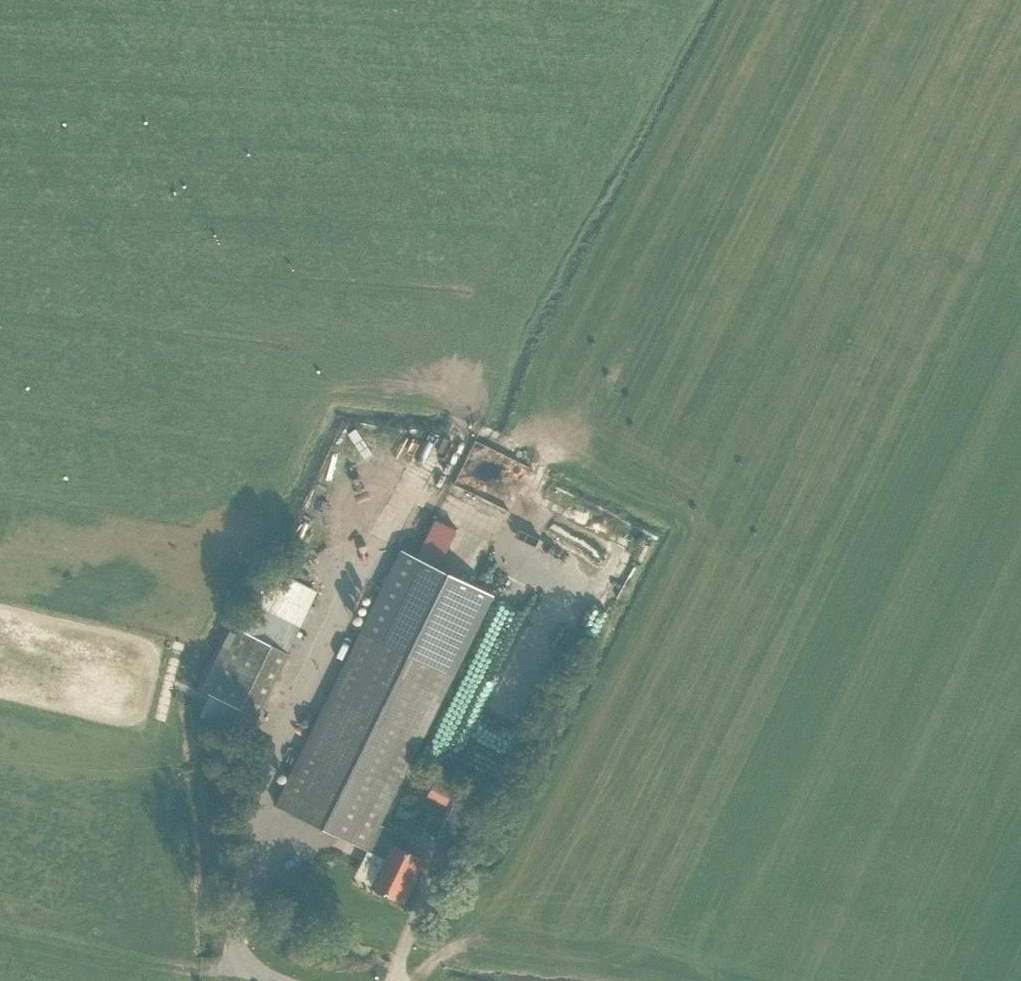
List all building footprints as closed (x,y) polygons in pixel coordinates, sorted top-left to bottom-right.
[(419,555),(442,566),(460,530),(438,519),(419,555)] [(407,852),(413,840),(380,824),(492,596),(401,551),(275,805),(367,851),(367,850),(385,859),(371,886),(403,902),(423,860),(407,852)] [(288,578),(283,592),(267,586),(258,610),(305,628),(319,589),(288,578)] [(207,693),(256,717),(288,653),(239,629),(207,693)] [(442,836),(463,843),(476,807),(455,800),(442,836)]
